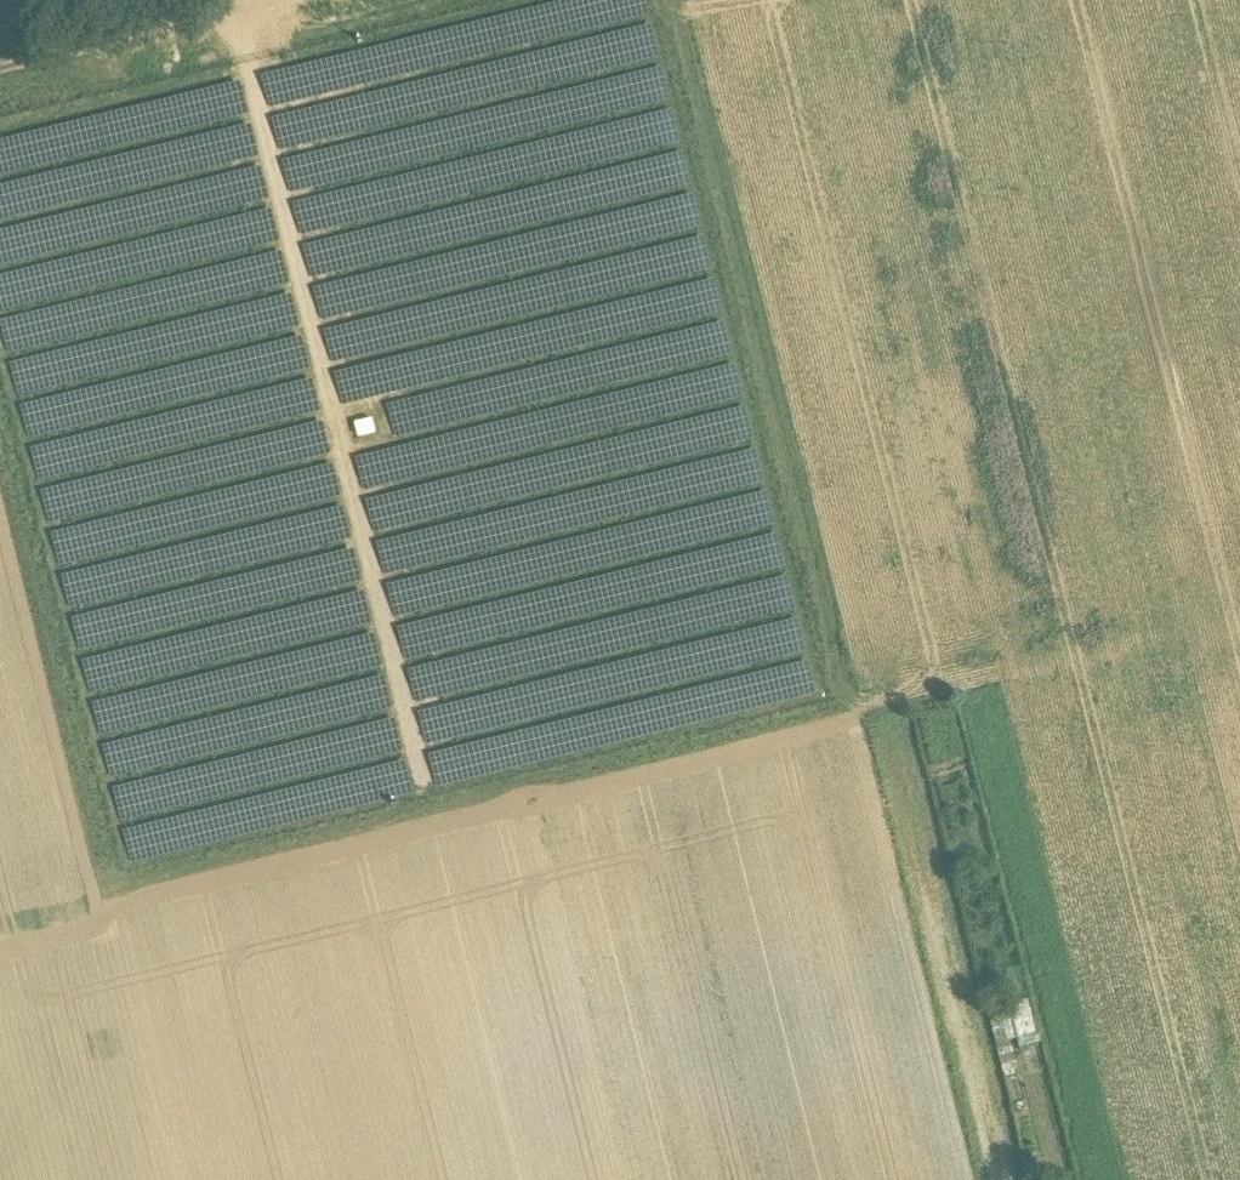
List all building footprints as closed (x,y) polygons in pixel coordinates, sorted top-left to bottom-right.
[(1004,1005),(1005,1036),(1031,1035),(1029,1004),(1004,1005)]
